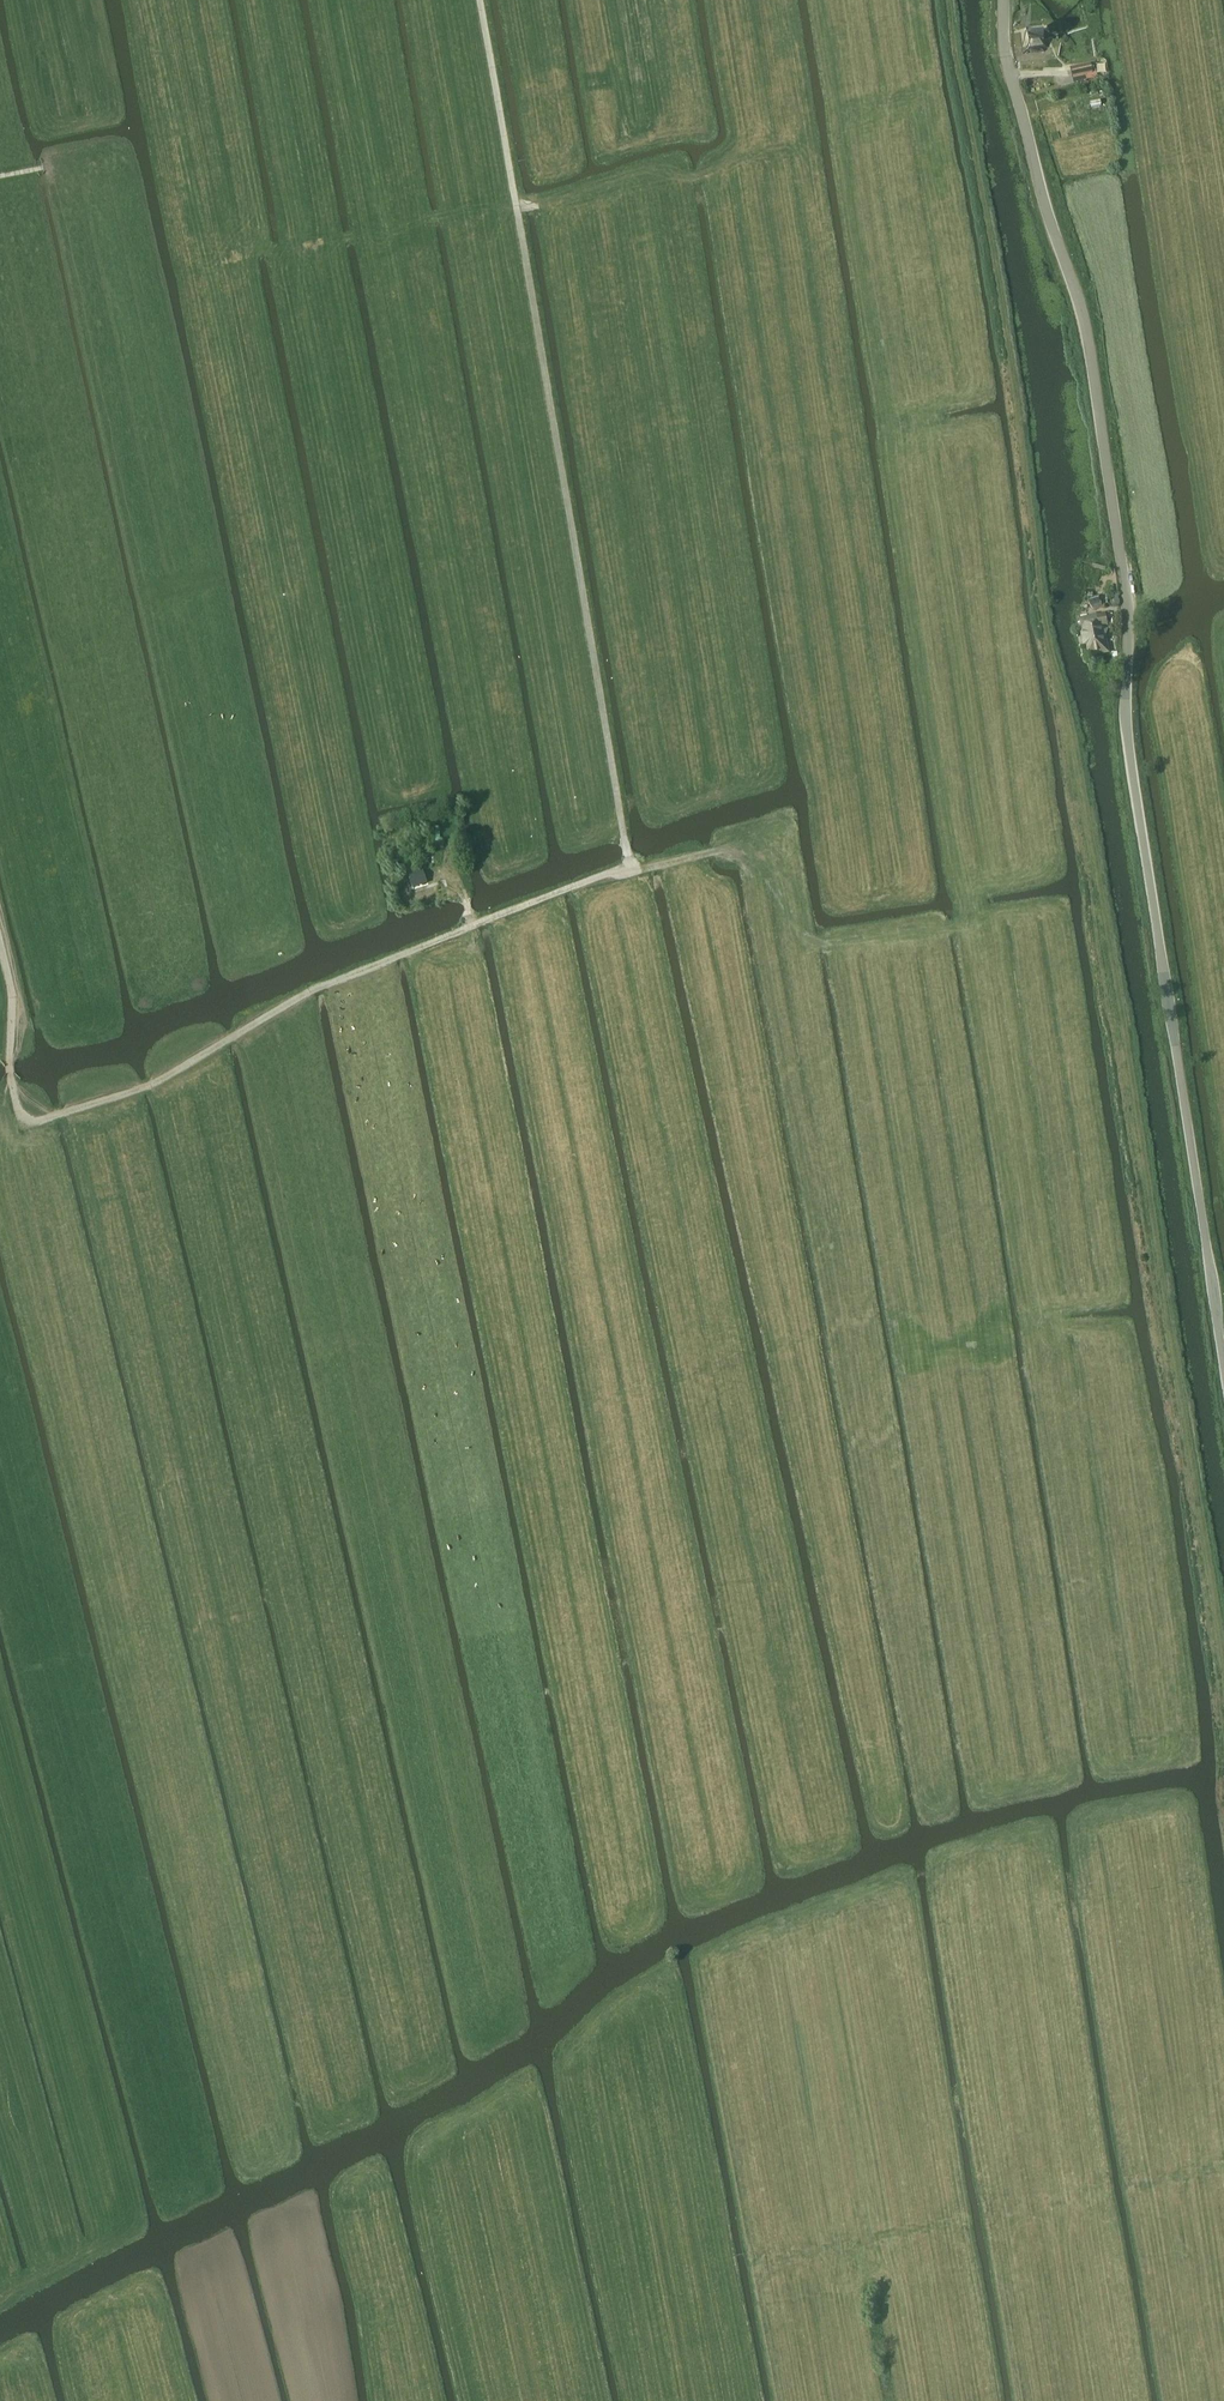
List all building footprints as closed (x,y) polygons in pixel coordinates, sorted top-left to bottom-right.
[(1046,49),(1043,31),(1025,33),(1027,51),(1046,49)] [(1071,68),(1073,80),(1097,75),(1095,63),(1091,64),(1071,68)] [(1104,608),(1099,599),(1094,599),(1087,603),(1093,611),(1101,610),(1104,608)] [(1082,631),(1086,651),(1098,648),(1095,629),(1106,626),(1104,615),(1080,620),(1082,631)]
